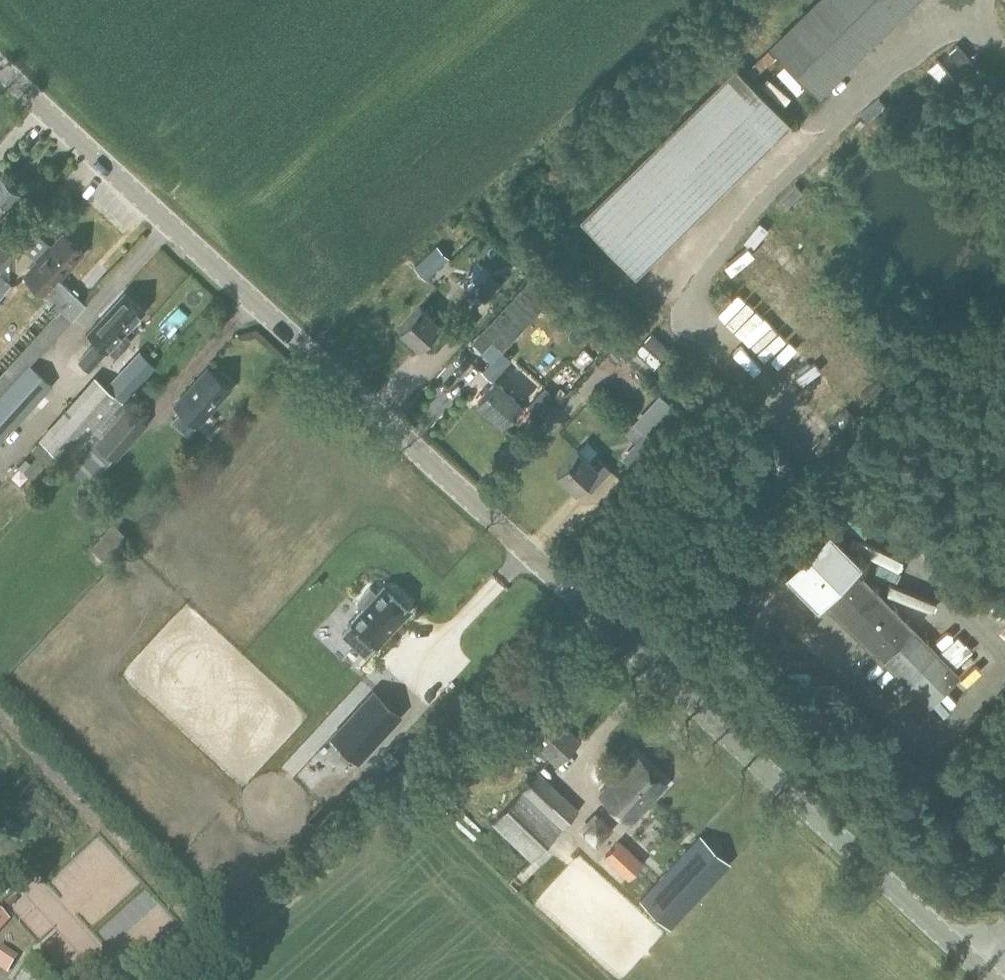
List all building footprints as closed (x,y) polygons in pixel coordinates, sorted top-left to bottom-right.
[(819,95),(916,0),(815,0),(769,45),(819,95)] [(636,274),(790,122),(735,65),(580,217),(636,274)] [(762,88),(781,74),(775,66),(756,81),(762,88)] [(0,176),(0,215),(19,193),(0,176)] [(31,363),(72,318),(85,303),(58,279),(83,252),(63,233),(25,274),(61,307),(0,375),(0,395),(31,363)] [(429,276),(449,259),(435,244),(415,263),(429,276)] [(862,351),(767,259),(716,311),(836,428),(855,408),(830,383),(862,351)] [(486,302),(502,285),(493,276),(476,295),(486,302)] [(125,292),(88,332),(108,350),(145,310),(125,292)] [(399,328),(419,346),(426,339),(434,346),(453,325),(439,313),(434,318),(419,306),(399,328)] [(515,322),(496,329),(501,342),(519,335),(515,322)] [(481,352),(491,361),(502,349),(492,340),(481,352)] [(89,370),(100,358),(102,356),(90,346),(88,348),(78,359),(89,370)] [(139,347),(106,384),(111,389),(123,399),(122,400),(123,402),(158,363),(139,347)] [(54,385),(31,363),(0,395),(0,443),(54,385)] [(230,387),(207,368),(176,404),(198,424),(230,387)] [(67,463),(123,402),(122,400),(123,399),(95,374),(39,437),(67,463)] [(477,401),(501,422),(520,401),(496,380),(477,401)] [(643,432),(643,433),(635,441),(622,455),(636,469),(686,417),(660,392),(632,422),(643,432)] [(123,402),(67,463),(93,485),(115,460),(149,422),(126,402),(125,403),(123,402)] [(617,425),(635,441),(643,433),(625,416),(617,425)] [(24,470),(40,483),(60,460),(38,441),(31,450),(36,455),(24,470)] [(593,462),(578,449),(556,472),(575,490),(583,482),(591,490),(610,469),(596,457),(593,462)] [(127,534),(113,521),(91,547),(108,559),(127,534)] [(861,561),(829,528),(784,572),(816,605),(861,561)] [(859,572),(835,596),(827,604),(881,658),(882,657),(928,704),(958,674),(912,627),(913,627),(859,572)] [(410,609),(384,585),(377,593),(370,587),(358,600),(365,606),(351,621),(377,644),(410,609)] [(359,760),(401,715),(374,690),(332,736),(359,760)] [(530,692),(508,718),(557,764),(581,739),(530,692)] [(533,765),(538,758),(523,747),(518,754),(533,765)] [(637,755),(601,794),(631,821),(667,783),(637,755)] [(491,822),(532,860),(579,809),(539,771),(491,822)] [(639,897),(673,928),(731,864),(699,834),(639,897)] [(597,865),(622,886),(643,862),(620,840),(597,865)] [(990,856),(1004,872),(1004,842),(990,856)]
